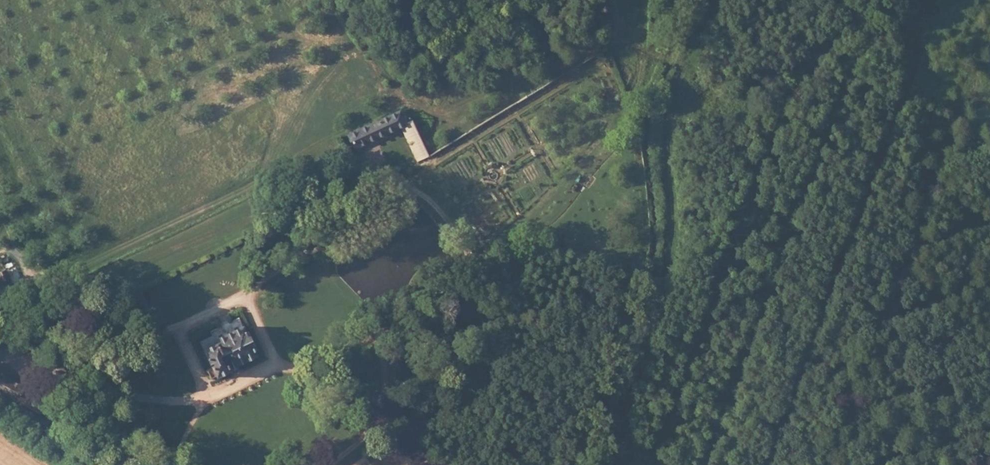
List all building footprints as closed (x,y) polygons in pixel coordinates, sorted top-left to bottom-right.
[(406,110),(351,137),(357,149),(399,128),(412,122),(406,110)] [(399,128),(419,162),(423,160),(431,156),(412,122),(399,128)] [(215,364),(215,366),(235,355),(220,324),(192,337),(194,342),(178,349),(187,367),(184,368),(185,370),(182,371),(187,380),(192,378),(193,381),(210,372),(208,368),(215,364)] [(175,342),(178,349),(194,342),(192,337),(191,335),(175,342)] [(220,372),(215,366),(215,364),(208,368),(210,372),(212,376),(220,372)] [(32,407),(43,416),(50,409),(37,399),(32,407)]
